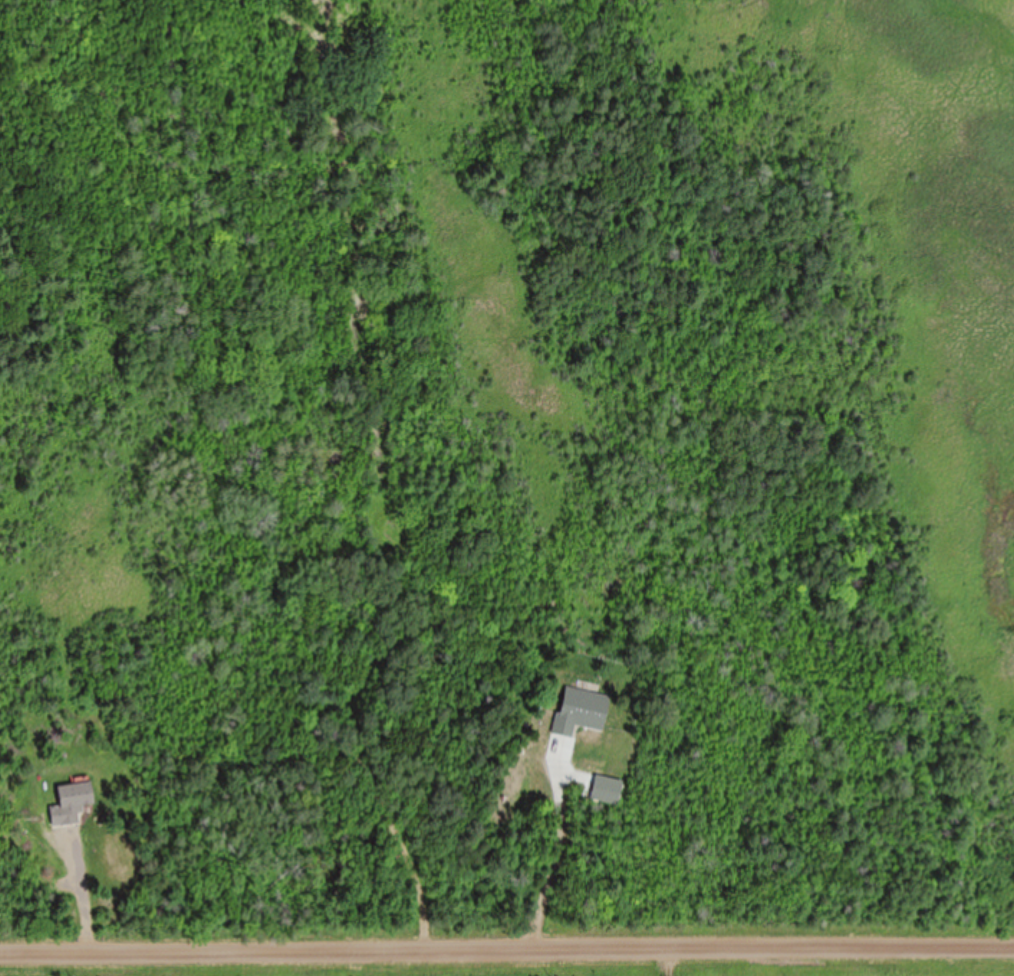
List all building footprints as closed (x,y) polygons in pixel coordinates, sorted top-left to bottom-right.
[(611,697),(564,688),(554,736),(572,739),(575,727),(604,732),(611,697)] [(57,790),(60,808),(50,810),(52,828),(82,824),(80,808),(94,806),(91,785),(57,790)]
